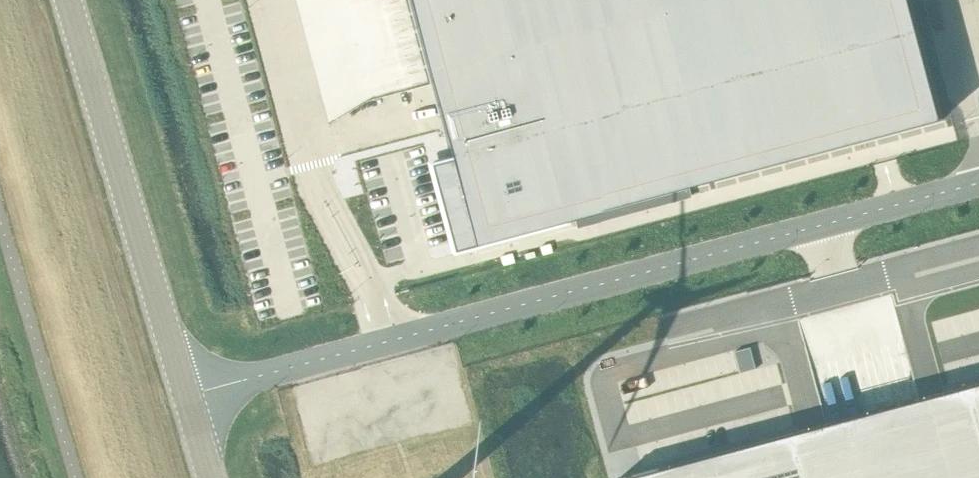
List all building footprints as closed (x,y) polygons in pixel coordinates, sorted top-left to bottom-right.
[(449,155),(426,161),(450,250),(471,245),(517,232),(517,233),(714,180),(943,119),(911,0),(408,0),(449,155)] [(550,243),(540,246),(543,254),(552,252),(550,243)] [(621,477),(978,477),(978,382),(621,477)]
